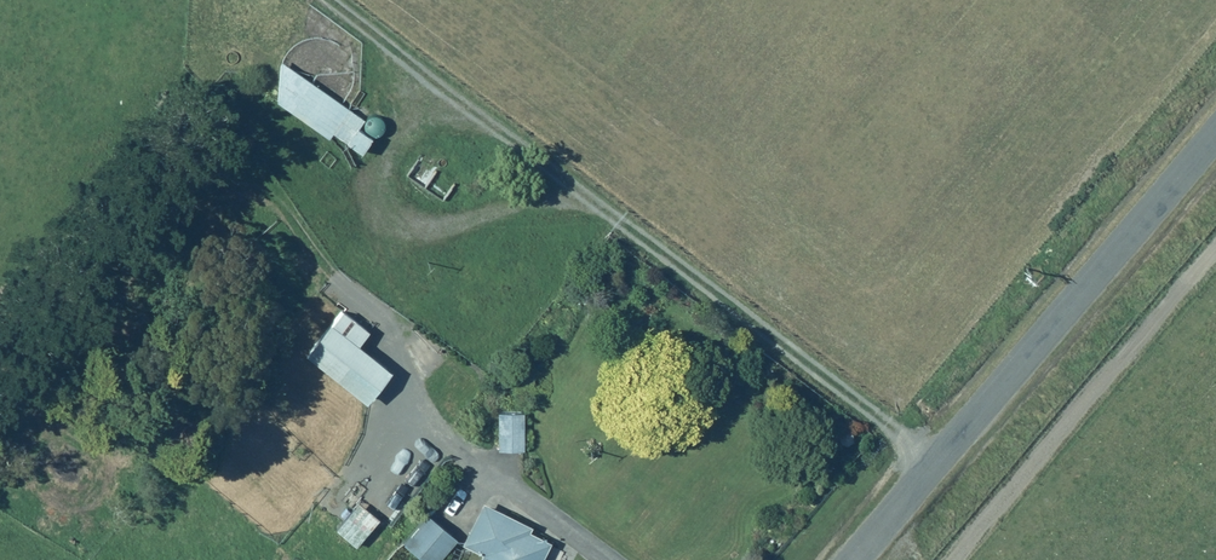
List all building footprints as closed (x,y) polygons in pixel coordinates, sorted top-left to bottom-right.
[(284,62),(281,103),(333,140),(337,135),(368,157),(379,140),(363,129),(368,121),(284,62)] [(422,156),(408,177),(445,201),(458,180),(422,156)] [(343,310),(307,353),(372,406),(399,375),(364,348),(375,334),(343,310)] [(528,414),(501,413),(501,453),(527,453),(528,414)] [(360,550),(384,521),(364,503),(339,532),(360,550)] [(485,559),(548,559),(556,544),(535,533),(538,528),(488,506),(467,546),(487,556),(485,559)] [(461,540),(432,516),(407,545),(424,559),(444,559),(461,540)]
